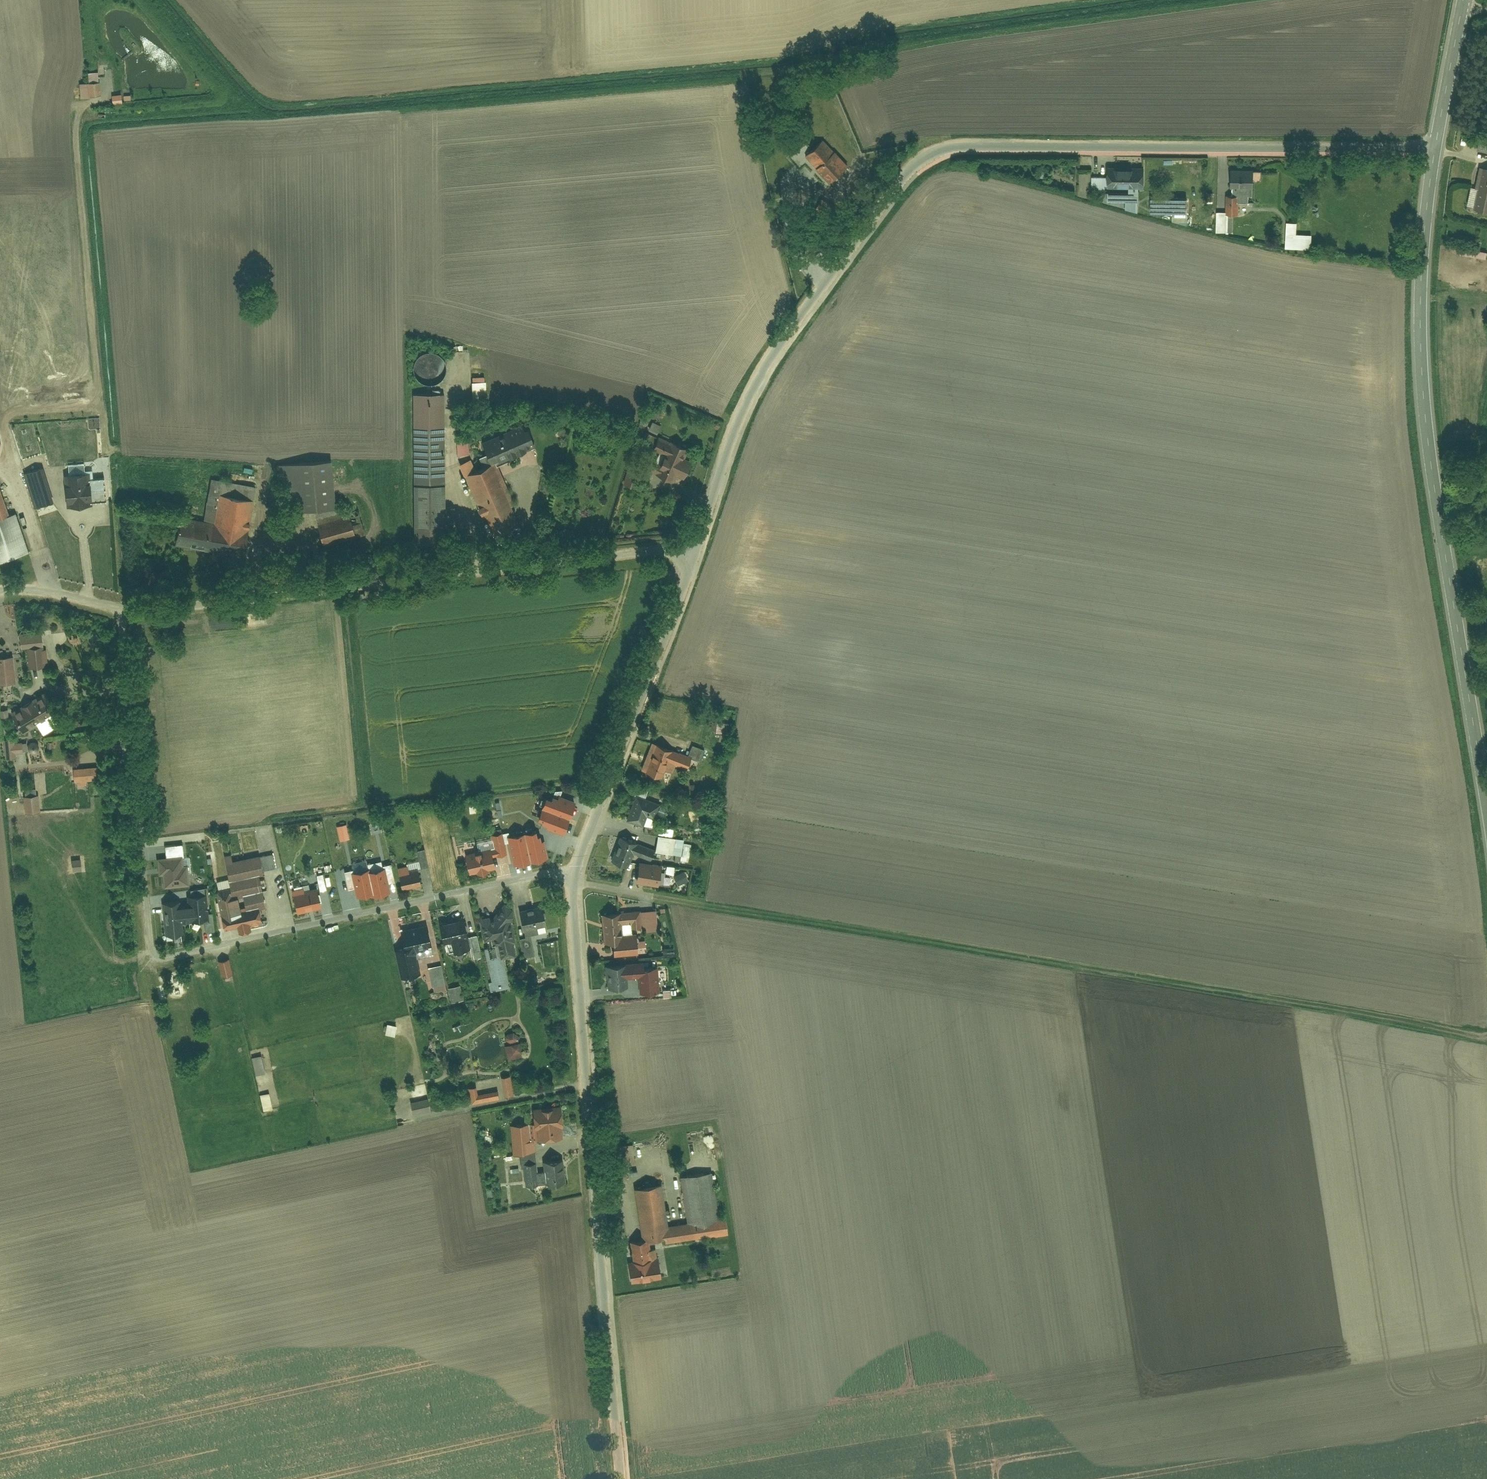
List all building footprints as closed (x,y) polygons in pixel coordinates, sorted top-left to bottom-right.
[(100,95),(99,71),(87,72),(88,82),(78,83),(79,97),(100,95)] [(111,103),(122,103),(121,94),(111,94),(111,103)] [(825,140),(806,157),(827,180),(846,163),(825,140)] [(1470,163),(1462,208),(1486,212),(1486,211),(1486,166),(1470,163)] [(1144,170),(1108,169),(1108,186),(1129,186),(1129,194),(1139,194),(1139,186),(1144,186),(1144,170)] [(1254,169),(1229,169),(1229,204),(1255,203),(1254,169)] [(1228,179),(1228,171),(1219,170),(1219,179),(1228,179)] [(1172,223),(1187,223),(1186,198),(1149,198),(1149,213),(1172,213),(1172,223)] [(1227,232),(1227,212),(1216,212),(1216,232),(1227,232)] [(1286,222),(1285,249),(1311,249),(1312,235),(1296,234),(1297,223),(1286,222)] [(1485,258),(1486,250),(1460,247),(1459,255),(1485,258)] [(420,378),(432,378),(432,380),(445,380),(445,354),(417,354),(416,371),(420,371),(420,378)] [(486,401),(485,376),(471,376),(472,401),(486,401)] [(651,421),(648,429),(657,433),(661,425),(651,421)] [(476,440),(487,462),(525,444),(515,422),(476,440)] [(438,426),(407,427),(409,551),(441,551),(438,426)] [(652,444),(655,436),(645,432),(642,440),(652,444)] [(684,448),(662,436),(645,469),(670,481),(673,475),(679,478),(689,459),(681,455),(684,448)] [(456,454),(469,453),(468,438),(455,439),(456,454)] [(270,509),(330,505),(327,459),(267,464),(270,509)] [(517,525),(487,462),(457,477),(487,540),(517,525)] [(52,498),(41,466),(19,473),(30,505),(52,498)] [(628,486),(638,487),(639,470),(630,469),(628,486)] [(196,519),(172,515),(167,546),(240,557),(251,484),(202,477),(196,519)] [(100,479),(66,482),(69,514),(103,510),(100,479)] [(348,508),(312,520),(320,545),(356,533),(348,508)] [(24,550),(9,511),(0,514),(0,559),(24,550)] [(28,667),(46,664),(44,649),(42,649),(40,630),(17,633),(19,647),(25,646),(28,667)] [(0,656),(0,683),(14,682),(12,655),(0,656)] [(45,693),(12,712),(23,732),(57,712),(45,693)] [(13,737),(2,738),(4,757),(15,756),(15,752),(22,751),(21,740),(14,741),(13,737)] [(689,755),(650,741),(640,769),(664,778),(668,765),(683,770),(689,755)] [(87,783),(87,780),(99,779),(98,766),(72,767),(73,784),(87,783)] [(650,800),(629,794),(620,820),(641,827),(650,800)] [(542,807),(569,817),(574,802),(559,797),(558,799),(553,797),(551,800),(546,798),(542,807)] [(662,816),(664,807),(658,805),(655,814),(662,816)] [(547,827),(563,832),(569,817),(542,807),(539,817),(544,819),(543,822),(548,824),(547,827)] [(340,840),(350,838),(346,823),(336,825),(340,840)] [(657,834),(668,835),(669,828),(658,827),(657,834)] [(534,830),(524,833),(531,860),(546,856),(542,841),(540,841),(539,836),(536,836),(534,830)] [(531,860),(524,833),(509,836),(515,863),(531,860)] [(229,875),(215,878),(225,928),(239,925),(240,929),(245,928),(244,924),(261,921),(258,905),(265,904),(258,871),(276,868),(273,854),(232,862),(226,834),(210,838),(213,849),(223,847),(229,875)] [(657,834),(654,851),(675,854),(674,859),(688,861),(691,844),(683,842),(684,839),(657,834)] [(635,842),(616,835),(606,859),(626,866),(635,842)] [(160,869),(164,868),(165,885),(188,883),(187,872),(191,871),(190,856),(184,857),(183,844),(165,846),(166,858),(159,859),(160,869)] [(430,864),(426,848),(418,850),(422,866),(430,864)] [(493,848),(467,854),(471,872),(493,867),(491,856),(495,855),(493,848)] [(80,870),(80,858),(70,859),(71,871),(80,870)] [(658,863),(635,861),(633,883),(655,886),(658,863)] [(411,862),(401,864),(407,888),(423,884),(418,867),(413,868),(411,862)] [(328,887),(323,871),(317,873),(320,884),(321,888),(328,887)] [(380,871),(368,874),(374,899),(385,896),(380,871)] [(684,871),(673,875),(676,885),(687,880),(684,871)] [(368,874),(353,877),(358,902),(374,899),(368,874)] [(320,884),(296,890),(301,911),(325,906),(321,888),(320,884)] [(185,898),(164,900),(168,933),(185,931),(184,920),(194,919),(194,921),(211,919),(208,893),(190,895),(191,902),(185,903),(185,898)] [(486,915),(475,916),(478,939),(490,938),(492,956),(512,954),(507,904),(495,905),(486,915)] [(538,905),(516,909),(521,931),(543,926),(538,905)] [(656,908),(636,909),(637,931),(657,929),(656,908)] [(619,912),(596,914),(599,943),(607,942),(608,953),(631,951),(630,932),(621,933),(619,912)] [(459,916),(435,922),(440,942),(449,939),(452,950),(467,946),(459,916)] [(427,926),(402,931),(405,948),(396,950),(402,977),(419,973),(416,957),(433,954),(427,926)] [(520,937),(522,956),(533,955),(530,936),(520,937)] [(230,956),(220,959),(224,976),(234,973),(230,956)] [(660,959),(630,962),(632,976),(640,975),(642,991),(663,989),(660,959)] [(630,962),(600,965),(602,989),(633,987),(632,976),(630,962)] [(441,966),(428,968),(432,986),(445,983),(441,966)] [(448,986),(450,1001),(463,1000),(461,985),(448,986)] [(386,1023),(385,1033),(394,1035),(396,1025),(386,1023)] [(508,1060),(522,1055),(517,1041),(504,1045),(508,1060)] [(260,1054),(250,1057),(255,1074),(265,1072),(260,1054)] [(475,1085),(467,1086),(470,1103),(499,1097),(498,1092),(478,1096),(475,1085)] [(263,1110),(272,1108),(269,1092),(259,1094),(263,1110)] [(426,1096),(408,1101),(411,1113),(429,1108),(426,1096)] [(565,1106),(537,1109),(537,1122),(539,1140),(568,1136),(565,1106)] [(539,1140),(537,1122),(513,1124),(515,1151),(540,1149),(539,1140)] [(566,1182),(565,1159),(534,1159),(534,1183),(566,1182)] [(706,1170),(674,1175),(680,1219),(663,1222),(659,1190),(630,1195),(636,1239),(650,1237),(658,1236),(659,1242),(720,1233),(718,1213),(713,1214),(706,1170)] [(636,1239),(625,1241),(628,1259),(624,1260),(627,1281),(662,1276),(659,1256),(653,1257),(650,1237),(636,1239)]
